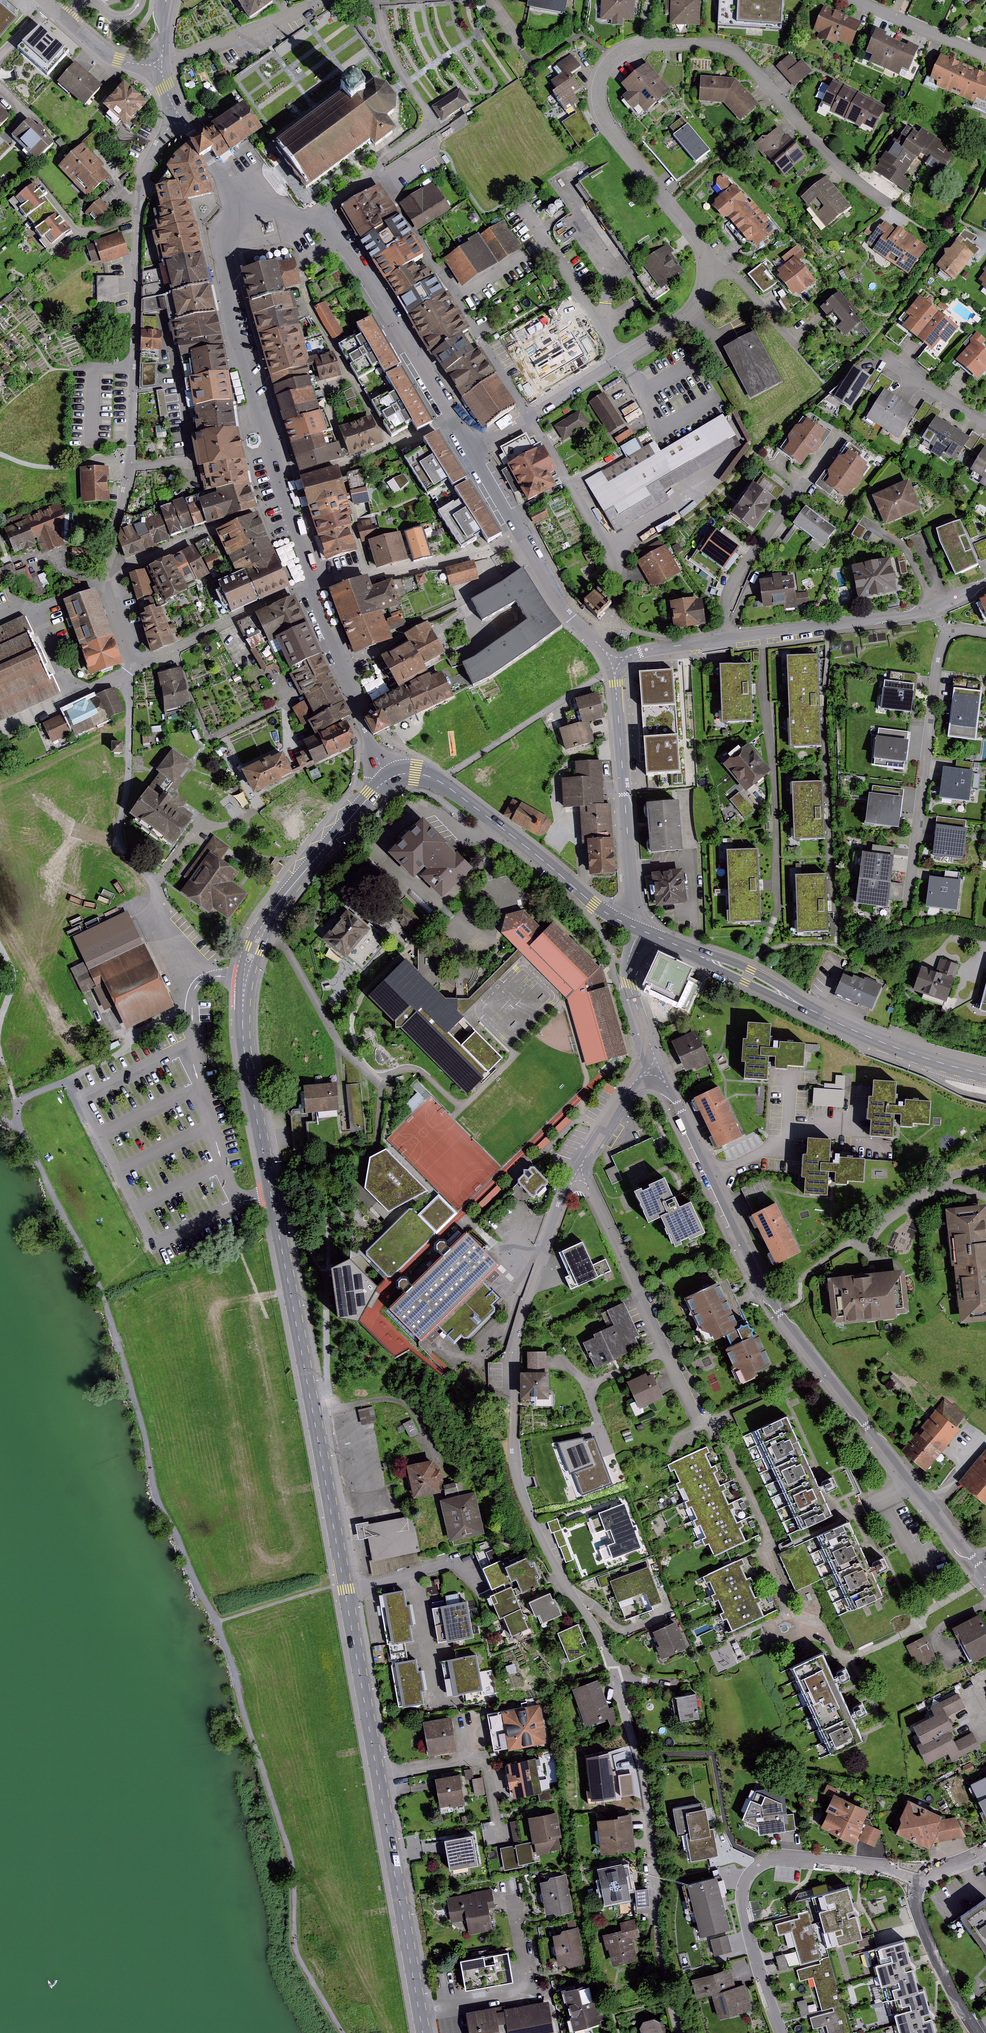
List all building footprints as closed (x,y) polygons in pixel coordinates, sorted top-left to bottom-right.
[(18,11),(6,0),(0,0),(0,30),(18,11)] [(274,0),(236,0),(250,18),(274,0)] [(532,9),(568,17),(569,0),(533,0),(532,9)] [(603,19),(614,20),(614,26),(625,27),(626,21),(635,22),(636,0),(604,0),(603,19)] [(672,24),(701,25),(702,0),(673,0),(672,24)] [(718,24),(781,27),(783,0),(719,0),(718,24)] [(863,23),(825,8),(815,33),(852,48),(863,23)] [(39,27),(18,50),(46,75),(67,52),(39,27)] [(888,70),(899,44),(881,36),(873,56),(876,58),(873,64),(888,70)] [(923,53),(899,44),(888,70),(903,78),(905,72),(914,75),(923,53)] [(581,68),(572,54),(553,67),(559,77),(550,82),(557,91),(553,94),(566,113),(573,108),(577,114),(562,123),(579,148),(596,137),(581,112),(576,106),(580,103),(574,95),(582,90),(571,75),(581,68)] [(791,55),(774,68),(792,91),(812,75),(803,64),(800,66),(791,55)] [(12,72),(33,91),(46,77),(25,58),(12,72)] [(961,98),(973,69),(946,58),(934,87),(961,98)] [(634,116),(666,90),(643,65),(622,83),(628,91),(618,100),(634,116)] [(60,85),(90,108),(104,90),(75,67),(60,85)] [(973,69),(961,98),(985,109),(985,74),(973,69)] [(738,81),(703,79),(702,104),(728,105),(744,123),(761,109),(738,81)] [(850,122),(863,96),(836,82),(822,109),(850,122)] [(282,145),(314,188),(370,146),(375,153),(395,137),(385,122),(395,114),(398,102),(389,91),(375,90),(365,98),(353,83),(333,98),(338,105),(282,145)] [(111,112),(106,118),(118,128),(123,122),(132,129),(152,106),(127,85),(109,106),(111,112)] [(436,104),(445,117),(461,106),(466,102),(457,89),(436,104)] [(889,108),(863,96),(850,122),(876,135),(889,108)] [(263,131),(244,105),(212,127),(230,153),(231,154),(246,143),(263,131)] [(0,107),(0,130),(12,118),(0,107)] [(52,142),(27,121),(11,138),(36,160),(52,142)] [(693,171),(709,159),(689,134),(679,122),(667,131),(673,138),(668,142),(693,171)] [(876,174),(902,190),(919,161),(947,178),(960,156),(908,124),(876,174)] [(230,153),(212,127),(201,135),(203,137),(214,152),(219,160),(230,153)] [(779,127),(759,145),(787,177),(807,159),(779,127)] [(214,152),(203,137),(197,142),(190,147),(201,161),(203,160),(208,156),(214,152)] [(190,147),(176,158),(168,171),(156,191),(160,209),(189,202),(214,196),(203,160),(201,161),(190,147)] [(78,148),(58,167),(89,198),(109,179),(78,148)] [(724,179),(717,184),(726,195),(717,203),(752,246),(763,250),(778,238),(737,189),(734,191),(724,179)] [(853,209),(826,179),(804,199),(831,229),(853,209)] [(436,184),(402,205),(418,231),(452,210),(436,184)] [(392,207),(379,185),(355,201),(340,210),(354,232),(392,207)] [(48,208),(33,188),(14,202),(28,222),(48,208)] [(679,240),(644,197),(609,222),(649,271),(641,276),(663,304),(681,290),(677,284),(697,269),(681,247),(676,250),(673,245),(679,240)] [(113,213),(101,200),(87,214),(99,227),(113,213)] [(195,226),(189,202),(160,209),(163,221),(150,224),(156,249),(160,267),(203,256),(197,226),(195,226)] [(392,207),(354,232),(364,245),(400,221),(392,207)] [(54,210),(32,226),(49,250),(71,234),(54,210)] [(400,221),(364,245),(376,266),(414,241),(400,221)] [(504,222),(444,260),(461,286),(521,248),(504,222)] [(928,249),(886,222),(870,247),(912,274),(928,249)] [(120,231),(96,240),(105,264),(129,255),(120,231)] [(376,266),(391,287),(428,263),(414,241),(376,266)] [(979,256),(961,243),(943,266),(961,280),(979,256)] [(203,256),(160,267),(167,296),(210,288),(203,256)] [(798,259),(779,275),(798,299),(818,284),(798,259)] [(765,261),(750,270),(763,291),(778,282),(765,261)] [(259,268),(242,273),(250,306),(286,296),(284,290),(300,286),(293,262),(279,266),(278,263),(259,268)] [(391,287),(402,304),(439,281),(428,263),(391,287)] [(167,296),(160,267),(143,271),(142,302),(167,296)] [(120,279),(98,279),(98,303),(120,303),(120,279)] [(402,304),(411,320),(451,298),(439,281),(402,304)] [(167,296),(142,302),(142,316),(171,312),(173,323),(217,315),(210,288),(167,296)] [(843,294),(824,309),(846,338),(865,324),(843,294)] [(286,296),(250,306),(254,319),(296,308),(293,295),(286,296)] [(910,331),(921,341),(943,313),(923,297),(901,324),(910,331)] [(451,298),(411,320),(413,324),(425,341),(436,359),(473,336),(452,301),(451,298)] [(345,335),(326,304),(316,310),(335,341),(345,335)] [(296,308),(254,319),(259,339),(301,328),(296,308)] [(943,313),(921,341),(929,347),(938,355),(960,327),(943,313)] [(217,315),(173,323),(178,346),(222,339),(217,315)] [(143,318),(142,333),(157,333),(158,319),(143,318)] [(362,335),(339,347),(358,384),(381,373),(385,377),(400,369),(375,321),(359,331),(362,335)] [(554,343),(538,352),(547,368),(566,358),(569,364),(593,350),(576,321),(550,336),(554,343)] [(898,348),(910,331),(901,324),(897,322),(885,338),(898,348)] [(301,328),(259,339),(264,356),(305,345),(301,328)] [(756,331),(722,349),(749,402),(784,384),(756,331)] [(157,333),(142,333),(141,351),(161,352),(161,333),(157,333)] [(960,366),(978,383),(985,374),(985,347),(984,345),(985,343),(985,339),(981,334),(974,341),(979,346),(960,366)] [(436,359),(449,379),(486,356),(473,336),(436,359)] [(224,350),(222,339),(178,346),(182,358),(224,350)] [(305,345),(264,356),(270,378),(310,369),(309,366),(320,363),(324,380),(340,376),(333,348),(314,353),(315,357),(308,359),(305,345)] [(938,355),(929,347),(917,362),(933,375),(944,359),(938,355)] [(229,376),(224,350),(182,358),(187,382),(229,376)] [(466,401),(501,380),(486,356),(449,379),(466,401)] [(156,364),(142,365),(141,388),(155,387),(156,364)] [(864,390),(872,377),(856,366),(835,399),(852,409),(864,390)] [(310,369),(270,378),(274,388),(313,377),(310,369)] [(394,394),(370,406),(387,438),(398,432),(412,426),(416,433),(429,424),(400,369),(385,377),(394,394)] [(871,394),(882,377),(875,372),(872,377),(864,390),(871,394)] [(381,373),(358,384),(370,406),(394,394),(385,377),(381,373)] [(229,376),(187,382),(191,410),(195,410),(232,404),(229,376)] [(313,377),(274,388),(279,402),(317,389),(313,377)] [(893,383),(882,377),(871,394),(882,401),(887,393),(893,383)] [(521,407),(501,380),(466,401),(487,429),(521,407)] [(317,389),(279,402),(284,417),(322,404),(317,389)] [(352,389),(343,393),(346,402),(356,398),(352,389)] [(883,432),(902,402),(887,393),(882,401),(868,423),(883,432)] [(624,424),(605,394),(591,403),(610,433),(624,424)] [(356,399),(347,403),(351,411),(359,407),(356,399)] [(920,412),(902,402),(883,432),(903,442),(913,423),(920,412)] [(232,404),(195,410),(196,419),(234,412),(232,404)] [(327,418),(322,404),(284,417),(288,431),(327,418)] [(945,414),(933,408),(922,428),(934,434),(942,420),(945,414)] [(196,419),(194,420),(197,437),(238,429),(234,412),(196,419)] [(578,413),(553,426),(561,442),(586,428),(578,413)] [(656,440),(589,480),(619,530),(668,501),(665,495),(744,447),(725,415),(663,452),(656,440)] [(288,431),(293,449),(328,438),(335,431),(330,417),(327,418),(288,431)] [(369,417),(341,429),(350,456),(384,444),(369,417)] [(807,417),(779,452),(799,468),(827,433),(807,417)] [(943,453),(957,429),(942,420),(934,434),(928,445),(943,453)] [(238,429),(197,437),(193,438),(197,460),(199,470),(244,462),(242,451),(238,429)] [(965,448),(972,437),(957,429),(943,453),(958,461),(965,448)] [(426,446),(405,458),(434,505),(466,485),(441,443),(436,434),(423,442),(426,446)] [(975,453),(983,439),(973,434),(972,437),(965,448),(975,453)] [(515,442),(502,449),(508,460),(529,502),(557,488),(530,435),(515,442)] [(293,449),(296,458),(331,447),(328,438),(293,449)] [(985,456),(985,441),(983,439),(975,453),(984,459),(985,456)] [(331,447),(296,458),(301,472),(341,459),(337,445),(331,447)] [(836,458),(832,464),(863,483),(865,479),(863,472),(869,463),(846,449),(842,456),(836,458)] [(984,459),(973,477),(985,484),(985,456),(984,459)] [(244,462),(199,470),(203,491),(215,490),(249,487),(244,462)] [(361,464),(348,470),(354,495),(355,500),(356,505),(369,502),(365,488),(367,482),(361,464)] [(863,483),(832,464),(827,471),(829,477),(823,486),(844,500),(851,489),(858,490),(863,483)] [(340,468),(301,480),(308,505),(346,493),(340,468)] [(102,471),(82,471),(82,505),(109,505),(109,471),(102,471)] [(403,476),(391,480),(399,491),(409,484),(403,476)] [(915,481),(878,496),(890,524),(926,509),(915,481)] [(466,485),(434,505),(465,551),(477,543),(481,540),(486,545),(498,538),(466,485)] [(753,485),(731,516),(753,532),(776,501),(753,485)] [(215,490),(202,496),(213,520),(256,509),(249,487),(215,490)] [(346,493),(308,505),(312,521),(351,511),(349,502),(347,497),(346,493)] [(202,496),(188,498),(198,526),(213,520),(202,496)] [(198,526),(188,498),(176,503),(185,531),(198,526)] [(58,503),(4,527),(16,554),(38,547),(44,554),(63,546),(66,515),(58,503)] [(185,531),(176,503),(161,509),(173,537),(185,531)] [(532,515),(536,522),(551,515),(547,508),(532,515)] [(839,530),(806,509),(794,527),(827,548),(839,530)] [(351,511),(312,521),(316,535),(355,525),(351,511)] [(166,540),(156,514),(145,518),(155,545),(166,540)] [(229,560),(270,543),(258,517),(218,534),(229,560)] [(155,545),(145,518),(134,523),(142,549),(155,545)] [(142,549),(134,523),(125,521),(120,539),(126,556),(142,549)] [(370,521),(359,523),(364,541),(369,540),(381,536),(379,526),(372,528),(370,521)] [(949,555),(974,544),(967,523),(944,530),(949,555)] [(355,525),(316,535),(325,561),(361,549),(355,525)] [(422,526),(405,531),(414,561),(431,555),(422,526)] [(381,536),(369,540),(376,567),(408,559),(400,531),(381,536)] [(745,548),(721,531),(705,553),(729,571),(745,548)] [(210,538),(199,543),(205,556),(216,550),(210,538)] [(229,560),(232,567),(274,552),(270,543),(229,560)] [(983,565),(974,544),(949,555),(958,576),(983,565)] [(182,578),(186,586),(208,576),(196,548),(189,552),(198,570),(182,578)] [(667,549),(640,562),(654,591),(682,578),(667,549)] [(189,552),(173,559),(182,578),(198,570),(189,552)] [(274,552),(232,567),(236,578),(277,561),(274,552)] [(219,553),(206,558),(211,568),(223,563),(219,553)] [(884,556),(846,564),(851,601),(891,595),(884,556)] [(173,559),(151,570),(160,593),(157,598),(160,603),(167,605),(168,607),(191,597),(186,586),(182,578),(173,559)] [(236,578),(216,586),(229,615),(260,602),(290,590),(289,588),(277,561),(236,578)] [(474,561),(446,569),(451,586),(479,578),(474,561)] [(523,569),(472,601),(484,621),(516,602),(530,622),(475,659),(463,664),(474,685),(489,678),(562,627),(523,569)] [(140,615),(156,610),(150,597),(154,595),(147,571),(128,578),(140,615)] [(423,572),(415,575),(418,584),(426,582),(423,572)] [(368,575),(330,589),(343,626),(385,611),(400,605),(396,593),(377,600),(368,575)] [(795,578),(761,583),(764,608),(798,603),(795,578)] [(93,594),(62,607),(93,678),(124,665),(93,594)] [(582,609),(596,623),(611,609),(597,595),(582,609)] [(707,599),(677,602),(680,627),(709,624),(707,599)] [(308,628),(294,600),(237,622),(254,650),(308,628)] [(156,610),(140,615),(152,649),(175,641),(164,607),(156,610)] [(390,623),(351,638),(357,650),(395,634),(394,632),(411,625),(404,608),(391,613),(394,621),(390,623)] [(385,611),(343,626),(351,638),(390,623),(385,611)] [(27,635),(31,633),(25,619),(0,631),(0,722),(59,695),(52,680),(49,681),(27,635)] [(428,621),(406,634),(410,640),(423,664),(445,652),(428,621)] [(308,628),(254,650),(268,671),(278,669),(287,675),(292,673),(323,659),(308,628)] [(410,640),(382,656),(398,684),(426,669),(423,664),(410,640)] [(812,656),(785,658),(789,748),(816,747),(812,656)] [(329,672),(323,659),(292,673),(300,686),(304,697),(334,682),(329,672)] [(174,666),(154,675),(160,687),(170,709),(190,700),(174,666)] [(747,666),(719,667),(722,723),(750,722),(747,666)] [(441,671),(406,689),(418,712),(453,695),(441,671)] [(675,671),(639,674),(646,784),(683,782),(675,671)] [(917,679),(889,674),(883,711),(912,715),(917,679)] [(334,682),(304,697),(306,702),(293,708),(303,727),(313,722),(345,704),(334,682)] [(406,689),(405,686),(375,701),(381,713),(388,727),(418,712),(406,689)] [(124,711),(113,688),(64,711),(65,713),(44,723),(53,741),(74,732),(75,734),(124,711)] [(961,688),(954,736),(981,741),(985,710),(985,691),(961,688)] [(569,727),(561,729),(566,750),(595,743),(589,722),(606,718),(600,693),(578,699),(581,709),(565,713),(569,727)] [(345,704),(313,722),(320,736),(351,718),(345,704)] [(372,717),(363,722),(371,738),(381,733),(389,729),(388,727),(381,713),(372,717)] [(356,744),(349,728),(325,739),(325,741),(306,749),(308,755),(297,760),(301,769),(356,744)] [(910,732),(881,728),(880,738),(908,742),(910,732)] [(880,738),(878,738),(874,767),(907,771),(910,742),(908,742),(880,738)] [(122,742),(112,742),(112,752),(122,752),(122,742)] [(163,768),(130,815),(177,847),(203,811),(175,791),(195,762),(167,743),(154,761),(163,768)] [(746,746),(723,763),(743,789),(765,771),(746,746)] [(285,753),(246,773),(257,794),(296,773),(285,753)] [(958,771),(974,773),(975,763),(959,761),(958,771)] [(601,763),(580,765),(581,777),(563,779),(566,808),(579,807),(582,843),(592,842),(595,878),(621,876),(618,839),(614,839),(611,804),(605,805),(601,763)] [(974,773),(943,770),(940,798),(970,801),(974,773)] [(819,785),(792,786),(795,840),(821,839),(819,785)] [(903,790),(876,786),(875,794),(902,798),(903,790)] [(875,794),(873,794),(869,824),(900,828),(904,798),(902,798),(875,794)] [(746,799),(736,808),(747,820),(756,811),(746,799)] [(687,800),(651,803),(651,813),(656,812),(658,840),(652,840),(653,852),(691,849),(687,800)] [(522,806),(512,801),(506,814),(513,818),(512,821),(539,835),(547,834),(552,825),(550,815),(524,802),(522,806)] [(968,821),(939,818),(938,827),(967,830),(968,821)] [(425,825),(391,857),(412,880),(422,870),(425,873),(420,879),(441,901),(471,872),(425,825)] [(967,830),(938,827),(934,855),(965,858),(969,831),(967,830)] [(212,837),(184,877),(191,882),(182,894),(213,915),(217,909),(232,920),(250,894),(233,882),(239,872),(221,859),(228,848),(212,837)] [(757,851),(728,852),(731,925),(761,923),(757,851)] [(863,854),(861,880),(894,883),(896,857),(863,854)] [(654,878),(643,879),(647,906),(656,905),(657,909),(689,904),(684,870),(654,874),(654,878)] [(947,871),(945,882),(961,884),(962,873),(947,871)] [(825,878),(798,879),(800,934),(828,932),(825,878)] [(894,883),(861,880),(858,905),(892,908),(894,883)] [(945,882),(933,880),(929,908),(957,912),(961,884),(945,882)] [(422,921),(402,902),(391,913),(410,932),(422,921)] [(527,954),(530,956),(554,933),(531,910),(512,916),(507,932),(523,949),(527,954)] [(351,913),(326,943),(364,974),(389,944),(351,913)] [(125,914),(76,939),(88,962),(73,969),(84,991),(96,985),(103,998),(115,992),(131,1025),(171,1004),(125,914)] [(668,954),(655,948),(649,960),(658,965),(648,985),(685,1003),(694,985),(687,981),(692,971),(666,958),(668,954)] [(452,1004),(463,1016),(527,954),(523,949),(521,950),(512,960),(471,1000),(452,1004)] [(956,1001),(967,962),(944,956),(941,970),(926,966),(920,990),(929,993),(928,999),(949,1005),(951,1000),(956,1001)] [(418,969),(409,960),(372,997),(394,1020),(395,1028),(402,1028),(466,1095),(504,1058),(478,1031),(464,1044),(452,1031),(466,1019),(463,1016),(452,1004),(418,969)] [(609,989),(603,969),(571,999),(609,989)] [(857,981),(842,975),(833,998),(872,1014),(884,986),(859,976),(857,981)] [(771,1026),(748,1025),(747,1041),(743,1040),(742,1063),(745,1064),(744,1080),(768,1081),(769,1059),(776,1059),(776,1071),(787,1071),(788,1068),(804,1069),(805,1046),(780,1044),(780,1051),(770,1050),(771,1026)] [(701,1033),(679,1042),(692,1071),(713,1061),(701,1033)] [(899,1083),(876,1081),(874,1097),(871,1096),(869,1119),(873,1119),(871,1135),(893,1137),(895,1114),(904,1115),(903,1125),(912,1126),(913,1121),(930,1123),(932,1101),(907,1099),(906,1105),(897,1104),(899,1083)] [(336,1085),(307,1089),(310,1116),(339,1113),(336,1085)] [(358,1085),(347,1086),(351,1129),(362,1127),(358,1085)] [(747,1136),(724,1087),(694,1101),(699,1111),(703,1108),(716,1137),(712,1139),(717,1149),(747,1136)] [(846,1090),(814,1087),(812,1103),(844,1106),(846,1090)] [(426,1099),(419,1092),(407,1104),(414,1111),(426,1099)] [(538,1151),(571,1118),(568,1114),(534,1147),(538,1151)] [(833,1141),(809,1139),(808,1154),(804,1154),(802,1177),(806,1177),(805,1193),(827,1195),(829,1172),(838,1173),(837,1184),(846,1184),(847,1179),(864,1181),(866,1159),(841,1157),(840,1163),(831,1162),(833,1141)] [(385,1149),(368,1158),(364,1188),(388,1214),(426,1193),(385,1149)] [(531,1179),(527,1174),(519,1181),(535,1198),(551,1182),(535,1166),(531,1170),(536,1174),(531,1179)] [(614,1166),(605,1170),(612,1184),(621,1179),(614,1166)] [(662,1216),(676,1247),(682,1243),(681,1241),(689,1238),(690,1240),(706,1233),(692,1201),(679,1207),(665,1177),(636,1191),(642,1203),(641,1203),(644,1210),(644,1211),(649,1222),(662,1216)] [(482,1207),(501,1188),(497,1184),(479,1204),(482,1207)] [(438,1193),(417,1212),(433,1227),(436,1231),(456,1212),(438,1193)] [(807,1251),(785,1203),(755,1217),(759,1226),(764,1224),(777,1253),(773,1255),(778,1265),(807,1251)] [(414,1207),(408,1207),(368,1246),(368,1251),(385,1270),(391,1271),(431,1234),(433,1227),(417,1212),(414,1207)] [(950,1213),(956,1266),(961,1266),(985,1263),(985,1209),(950,1213)] [(410,1277),(404,1284),(412,1292),(397,1307),(413,1323),(429,1338),(439,1327),(482,1283),(492,1273),(503,1261),(471,1230),(455,1246),(447,1238),(440,1245),(449,1253),(418,1285),(410,1277)] [(595,1265),(585,1244),(560,1255),(570,1278),(565,1280),(570,1291),(600,1278),(602,1284),(611,1281),(602,1262),(595,1265)] [(349,1256),(334,1258),(339,1317),(360,1323),(382,1347),(398,1355),(407,1343),(370,1312),(379,1292),(362,1275),(349,1256)] [(961,1266),(967,1319),(985,1317),(985,1263),(961,1266)] [(854,1279),(832,1281),(835,1317),(848,1316),(848,1321),(894,1317),(894,1311),(903,1310),(900,1274),(876,1276),(876,1281),(854,1283),(854,1279)] [(439,1327),(453,1341),(461,1333),(464,1336),(492,1308),(489,1304),(496,1297),(482,1283),(439,1327)] [(724,1286),(687,1301),(707,1345),(730,1336),(735,1348),(730,1350),(736,1365),(734,1371),(740,1385),(756,1378),(761,1372),(774,1367),(763,1337),(759,1338),(754,1326),(743,1331),(724,1286)] [(600,1340),(587,1345),(598,1372),(644,1352),(638,1338),(642,1337),(628,1303),(612,1310),(618,1326),(598,1335),(600,1340)] [(531,1353),(531,1372),(527,1372),(527,1398),(539,1398),(539,1407),(555,1408),(555,1372),(550,1371),(550,1354),(531,1353)] [(657,1372),(633,1382),(643,1409),(668,1399),(657,1372)] [(947,1402),(939,1412),(906,1452),(929,1471),(963,1431),(957,1427),(965,1417),(947,1402)] [(373,1408),(359,1411),(362,1423),(376,1421),(373,1408)] [(823,1482),(819,1484),(788,1418),(759,1432),(805,1530),(835,1517),(823,1493),(827,1492),(837,1487),(833,1478),(823,1482)] [(574,1469),(582,1491),(611,1481),(594,1436),(585,1440),(583,1436),(560,1441),(571,1470),(574,1469)] [(710,1447),(671,1466),(674,1472),(679,1470),(684,1481),(714,1467),(709,1455),(712,1453),(710,1447)] [(433,1457),(421,1460),(421,1455),(404,1458),(410,1488),(413,1487),(415,1494),(439,1490),(433,1457)] [(966,1482),(985,1499),(985,1458),(966,1482)] [(684,1481),(679,1484),(683,1490),(687,1488),(693,1499),(723,1485),(717,1473),(721,1471),(718,1465),(714,1467),(684,1481)] [(693,1499),(688,1501),(691,1508),(696,1506),(701,1517),(731,1503),(725,1491),(729,1489),(726,1483),(723,1485),(693,1499)] [(459,1487),(445,1490),(448,1502),(444,1503),(455,1546),(483,1539),(472,1496),(462,1499),(459,1487)] [(642,1544),(625,1501),(590,1514),(596,1531),(608,1527),(613,1540),(598,1546),(603,1559),(642,1544)] [(701,1517),(697,1519),(700,1525),(705,1523),(710,1534),(740,1520),(734,1508),(738,1506),(735,1501),(731,1503),(701,1517)] [(371,1522),(360,1525),(363,1541),(372,1540),(377,1563),(373,1564),(375,1574),(419,1564),(416,1553),(421,1552),(413,1517),(372,1526),(371,1522)] [(710,1534),(706,1536),(709,1543),(714,1541),(719,1552),(749,1538),(743,1526),(747,1524),(744,1518),(740,1520),(710,1534)] [(883,1560),(869,1567),(849,1523),(821,1536),(856,1612),(884,1599),(873,1575),(887,1569),(883,1560)] [(780,1555),(797,1592),(823,1580),(806,1543),(780,1555)] [(524,1559),(505,1567),(511,1581),(516,1579),(522,1592),(537,1586),(534,1580),(538,1579),(536,1577),(533,1569),(530,1562),(526,1564),(524,1559)] [(499,1561),(480,1570),(490,1591),(509,1582),(499,1561)] [(745,1561),(707,1579),(710,1585),(714,1583),(720,1594),(749,1580),(744,1568),(747,1566),(745,1561)] [(613,1583),(621,1603),(648,1593),(653,1606),(665,1602),(652,1568),(613,1583)] [(613,1585),(610,1577),(599,1581),(602,1589),(613,1585)] [(720,1594),(715,1596),(718,1602),(723,1600),(728,1611),(758,1597),(752,1585),(756,1583),(754,1578),(749,1580),(720,1594)] [(513,1600),(509,1592),(491,1600),(501,1621),(506,1619),(514,1636),(527,1631),(522,1620),(513,1600)] [(406,1593),(382,1597),(384,1612),(389,1645),(413,1641),(411,1626),(415,1626),(413,1608),(408,1608),(406,1593)] [(553,1595),(535,1604),(541,1617),(545,1615),(548,1624),(563,1617),(556,1602),(553,1595)] [(728,1611),(724,1613),(727,1620),(732,1618),(737,1629),(767,1615),(761,1603),(765,1601),(762,1595),(758,1597),(728,1611)] [(467,1600),(433,1605),(435,1623),(470,1617),(467,1600)] [(984,1616),(959,1629),(964,1638),(959,1640),(971,1663),(985,1655),(985,1621),(984,1616)] [(470,1617),(435,1623),(438,1640),(473,1635),(470,1617)] [(585,1640),(578,1622),(558,1630),(569,1659),(586,1653),(582,1642),(585,1640)] [(674,1629),(655,1636),(659,1646),(655,1647),(661,1661),(683,1651),(674,1629)] [(936,1660),(925,1639),(910,1647),(922,1668),(936,1660)] [(831,1652),(797,1668),(835,1753),(870,1737),(831,1652)] [(475,1656),(442,1662),(445,1678),(477,1674),(475,1656)] [(411,1662),(388,1666),(396,1709),(418,1705),(416,1695),(421,1694),(418,1676),(414,1677),(411,1662)] [(477,1674),(445,1678),(447,1694),(480,1690),(477,1674)] [(598,1685),(579,1692),(590,1723),(608,1717),(611,1726),(619,1723),(613,1707),(606,1709),(598,1685)] [(951,1731),(957,1729),(950,1717),(967,1708),(960,1693),(933,1706),(938,1715),(914,1727),(923,1746),(951,1731)] [(700,1696),(678,1698),(681,1721),(703,1719),(700,1696)] [(538,1705),(486,1714),(493,1752),(545,1743),(538,1705)] [(455,1718),(426,1722),(431,1755),(460,1751),(455,1718)] [(956,1739),(951,1731),(923,1746),(919,1748),(928,1764),(952,1752),(955,1759),(982,1745),(974,1730),(956,1739)] [(534,1759),(505,1764),(511,1798),(540,1793),(534,1759)] [(633,1787),(633,1771),(621,1771),(621,1787),(633,1787)] [(617,1773),(587,1776),(589,1804),(619,1802),(617,1773)] [(463,1775),(437,1780),(441,1807),(468,1802),(463,1775)] [(484,1775),(474,1776),(476,1793),(485,1792),(484,1775)] [(975,1788),(985,1809),(985,1782),(975,1788)] [(758,1791),(752,1790),(743,1814),(752,1817),(753,1826),(766,1833),(791,1832),(788,1803),(789,1797),(771,1790),(758,1791)] [(841,1796),(825,1828),(856,1843),(858,1840),(871,1846),(878,1832),(862,1824),(869,1810),(841,1796)] [(945,1818),(911,1803),(904,1819),(908,1821),(902,1834),(930,1848),(932,1844),(961,1839),(950,1821),(943,1822),(945,1818)] [(701,1805),(673,1810),(677,1837),(682,1836),(685,1851),(688,1851),(690,1863),(719,1859),(715,1830),(710,1831),(707,1811),(702,1811),(701,1805)] [(556,1815),(531,1818),(536,1854),(561,1851),(556,1815)] [(521,1818),(511,1820),(515,1840),(524,1838),(521,1818)] [(628,1818),(597,1822),(601,1854),(632,1850),(628,1818)] [(474,1835),(445,1839),(450,1869),(478,1864),(474,1835)] [(530,1843),(500,1850),(505,1871),(535,1864),(530,1843)] [(626,1867),(601,1870),(606,1904),(631,1900),(626,1867)] [(550,1881),(543,1883),(550,1914),(557,1913),(562,1916),(572,1914),(565,1874),(553,1877),(550,1881)] [(716,1880),(689,1887),(702,1937),(729,1930),(716,1880)] [(650,1886),(636,1886),(637,1904),(651,1903),(650,1886)] [(827,1930),(835,1928),(838,1944),(861,1938),(856,1915),(848,1917),(847,1911),(854,1909),(849,1887),(826,1893),(830,1909),(822,1911),(827,1930)] [(493,1889),(446,1897),(450,1922),(470,1919),(473,1934),(495,1930),(491,1909),(496,1909),(493,1889)] [(963,1917),(985,1952),(985,1902),(963,1917)] [(800,1919),(778,1926),(780,1935),(792,1932),(801,1966),(821,1960),(808,1912),(799,1915),(800,1919)] [(624,1930),(606,1935),(615,1968),(638,1962),(632,1940),(642,1937),(637,1918),(622,1923),(624,1930)] [(562,1936),(554,1937),(559,1964),(567,1963),(573,1966),(584,1964),(577,1928),(566,1930),(562,1936)] [(728,1938),(715,1942),(719,1956),(732,1952),(728,1938)] [(882,1981),(890,1979),(895,1995),(898,1994),(919,1988),(913,1966),(903,1968),(902,1962),(909,1960),(903,1938),(880,1945),(885,1960),(877,1962),(882,1981)] [(511,1953),(464,1961),(469,1988),(516,1981),(511,1953)] [(822,1965),(799,1971),(802,1980),(813,1977),(823,2011),(843,2005),(829,1958),(820,1960),(822,1965)] [(727,1973),(694,1982),(699,2000),(715,1995),(722,2018),(748,2010),(742,1989),(733,1991),(727,1973)] [(576,1989),(567,1991),(577,2029),(601,2023),(591,1985),(576,1989)] [(908,2029),(910,2032),(937,2032),(932,2014),(921,2017),(920,2012),(930,2009),(924,1987),(919,1988),(898,1994),(903,2009),(895,2011),(901,2031),(908,2029)] [(798,1999),(802,2014),(810,2012),(807,1997),(798,1999)] [(472,2032),(549,2032),(544,2004),(506,2011),(507,2015),(500,2016),(499,2010),(469,2016),(472,2032)] [(813,2019),(815,2028),(827,2025),(829,2032),(850,2032),(843,2005),(834,2008),(835,2013),(813,2019)] [(640,2032),(666,2032),(662,2022),(657,2018),(645,2020),(641,2026),(640,2032)]
